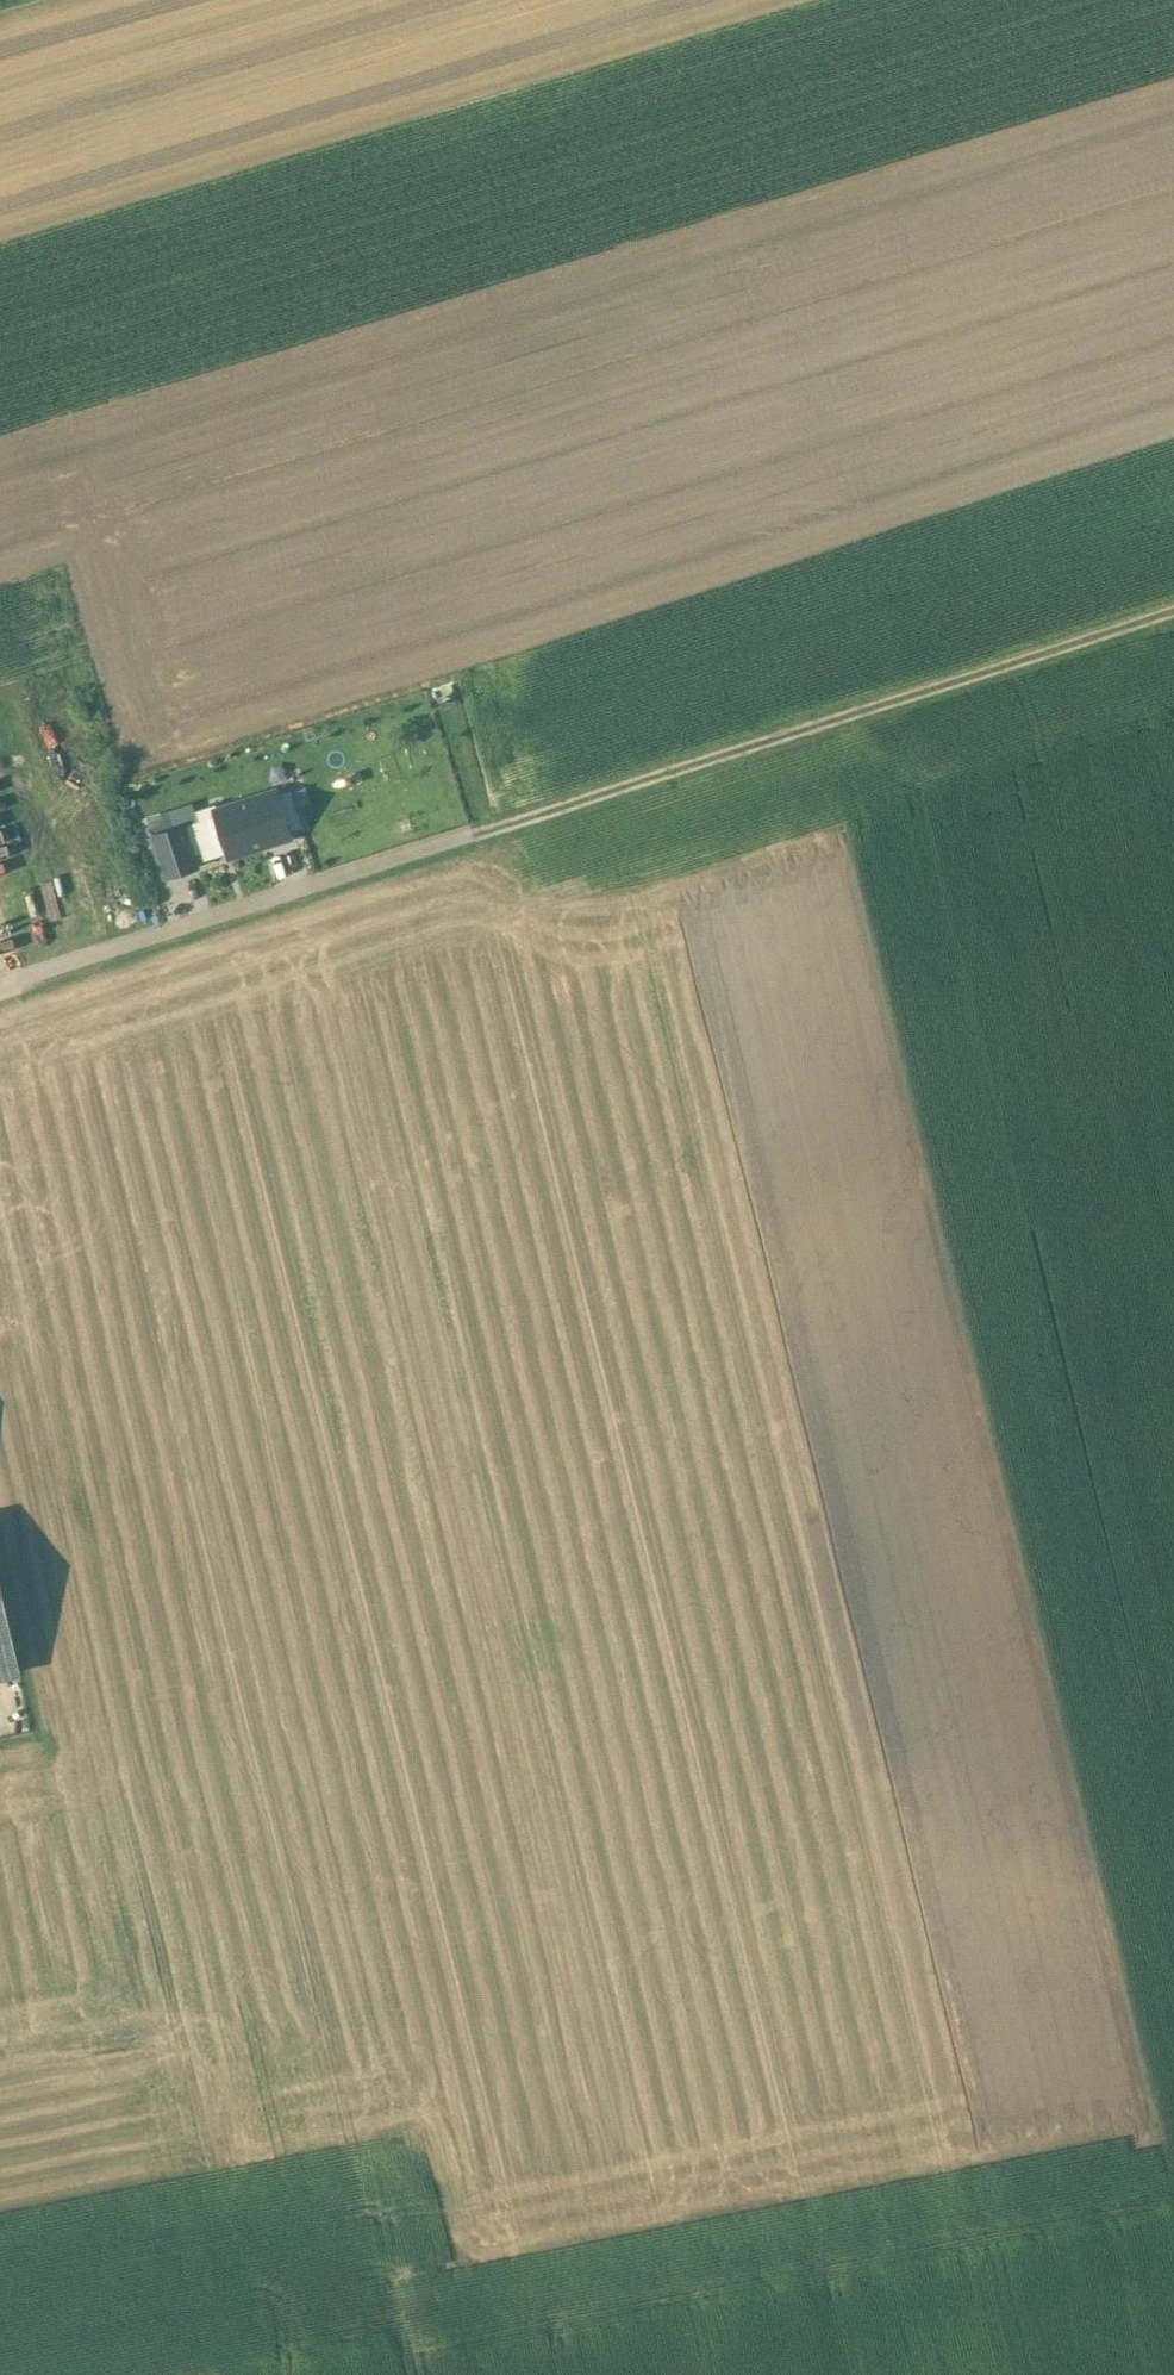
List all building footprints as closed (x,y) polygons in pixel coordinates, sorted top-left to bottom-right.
[(291,791),(276,795),(288,831),(303,827),(291,791)] [(218,810),(216,811),(229,853),(230,856),(290,837),(288,831),(276,795),(275,792),(218,810)] [(216,811),(218,810),(216,804),(196,811),(199,821),(184,826),(196,863),(229,853),(216,811)] [(196,863),(184,826),(153,836),(166,877),(197,867),(196,863)] [(0,1584),(0,1668),(17,1664),(0,1584)] [(0,1668),(0,1679),(19,1675),(17,1664),(0,1668)]
